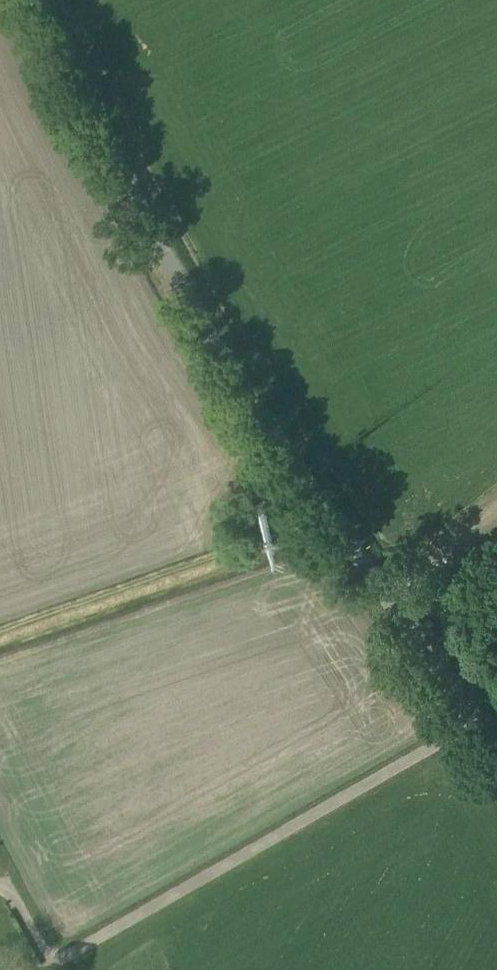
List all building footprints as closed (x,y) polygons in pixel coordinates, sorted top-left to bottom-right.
[(263,532),(280,520),(273,511),(256,523),(263,532)]
